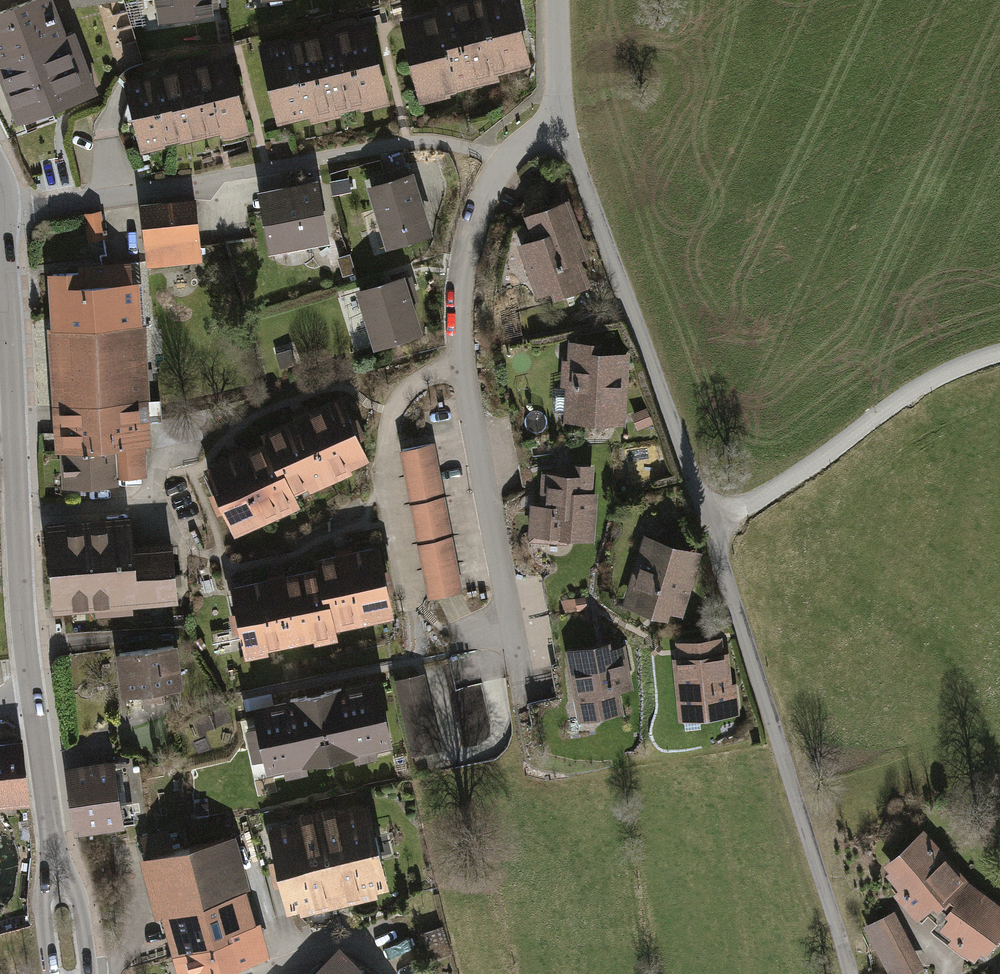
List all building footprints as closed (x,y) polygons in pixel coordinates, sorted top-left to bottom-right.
[(0,12),(0,102),(9,127),(100,96),(78,30),(65,35),(53,0),(34,0),(0,12)] [(156,22),(211,14),(209,0),(153,0),(156,22)] [(494,76),(531,67),(516,0),(441,0),(437,1),(440,12),(402,21),(422,104),(459,95),(458,89),(495,81),(494,76)] [(146,60),(131,20),(106,30),(121,70),(146,60)] [(372,25),(264,49),(283,131),(390,107),(372,25)] [(230,54),(126,79),(144,153),(247,128),(230,54)] [(415,167),(369,182),(389,246),(435,231),(415,167)] [(318,177),(259,189),(271,251),(330,240),(318,177)] [(198,258),(193,197),(138,201),(143,263),(198,258)] [(592,283),(563,200),(521,215),(528,236),(513,241),(535,304),(592,283)] [(87,241),(102,239),(98,212),(83,214),(87,241)] [(135,266),(42,271),(52,450),(58,449),(60,483),(143,478),(141,446),(145,445),(135,266)] [(404,275),(355,290),(372,348),(421,333),(404,275)] [(625,426),(626,353),(593,352),(593,339),(564,338),(564,358),(558,358),(558,385),(563,385),(563,425),(625,426)] [(205,462),(235,531),(300,504),(294,490),(369,458),(341,393),(258,428),(262,438),(205,462)] [(646,408),(629,413),(635,431),(651,425),(646,408)] [(460,588),(431,442),(395,449),(424,595),(460,588)] [(591,491),(593,463),(565,462),(564,467),(538,466),(536,501),(526,500),(524,537),(553,538),(553,535),(592,537),(595,491),(591,491)] [(46,517),(50,608),(173,602),(170,540),(132,542),(131,513),(46,517)] [(651,519),(639,531),(618,598),(682,617),(703,550),(667,540),(668,535),(651,519)] [(209,632),(214,660),(333,636),(331,627),(391,615),(385,585),(391,584),(386,562),(381,563),(376,541),(309,554),(311,565),(280,571),(279,565),(263,568),(264,574),(225,582),(229,604),(223,605),(227,628),(209,632)] [(584,596),(561,598),(562,611),(585,609),(584,596)] [(671,656),(677,720),(733,715),(727,651),(721,652),(720,634),(674,638),(675,656),(671,656)] [(562,646),(575,718),(621,709),(618,689),(630,687),(622,641),(610,643),(609,637),(562,646)] [(112,645),(117,693),(136,691),(137,701),(158,699),(157,689),(179,687),(174,639),(112,645)] [(424,672),(397,678),(413,753),(440,747),(424,672)] [(379,679),(248,704),(250,717),(242,718),(246,739),(248,753),(257,751),(260,771),(392,747),(379,679)] [(477,685),(450,691),(461,744),(489,738),(477,685)] [(0,736),(0,806),(25,803),(17,734),(0,736)] [(64,763),(73,834),(134,827),(131,801),(121,802),(115,757),(64,763)] [(361,799),(259,823),(280,913),(382,889),(376,862),(390,858),(385,835),(370,838),(361,799)] [(136,859),(149,912),(160,910),(176,973),(220,973),(267,962),(256,918),(246,920),(239,890),(245,889),(232,835),(174,850),(168,828),(138,836),(144,857),(136,859)] [(920,828),(880,862),(885,868),(881,871),(895,886),(890,890),(914,918),(937,898),(944,903),(925,927),(971,963),(999,926),(999,905),(962,876),(920,828)] [(921,968),(890,909),(859,926),(885,973),(909,973),(921,968)] [(428,958),(447,952),(439,925),(420,931),(428,958)] [(340,950),(317,973),(365,973),(340,950)]
